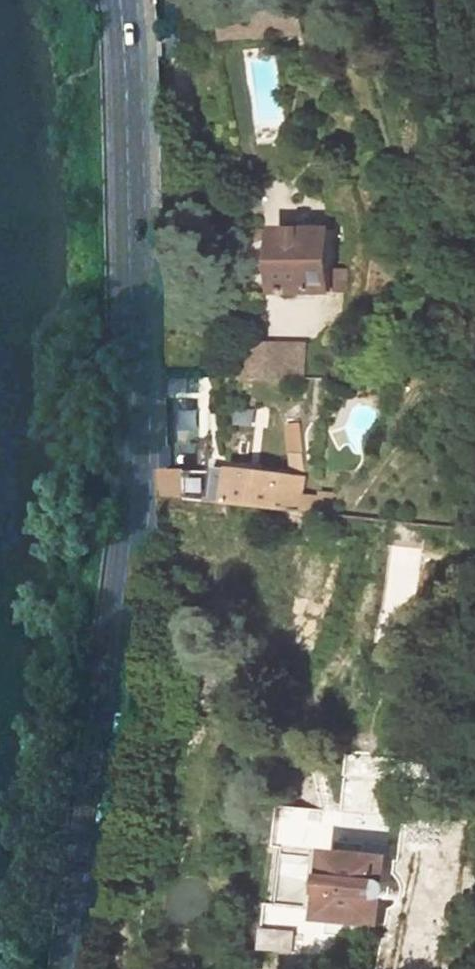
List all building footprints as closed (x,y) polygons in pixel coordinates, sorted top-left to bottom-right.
[(322,29),(320,5),(297,8),(267,12),(227,17),(228,31),(253,28),(254,40),(294,37),(293,30),(322,29)] [(334,296),(334,231),(279,232),(280,296),(334,296)] [(307,378),(307,342),(252,342),(253,378),(307,378)] [(216,505),(308,516),(304,458),(292,457),(292,476),(263,474),(262,488),(236,485),(236,471),(215,471),(216,505)] [(262,488),(263,474),(236,471),(236,485),(262,488)] [(210,504),(210,474),(165,475),(166,499),(210,504)] [(280,952),(298,811),(281,809),(264,950),(280,952)] [(386,848),(336,843),(326,932),(325,937),(357,941),(360,922),(376,924),(379,904),(385,903),(388,901),(389,898),(391,893),(390,890),(388,887),(397,883),(391,877),(392,873),(383,874),(386,848)]
